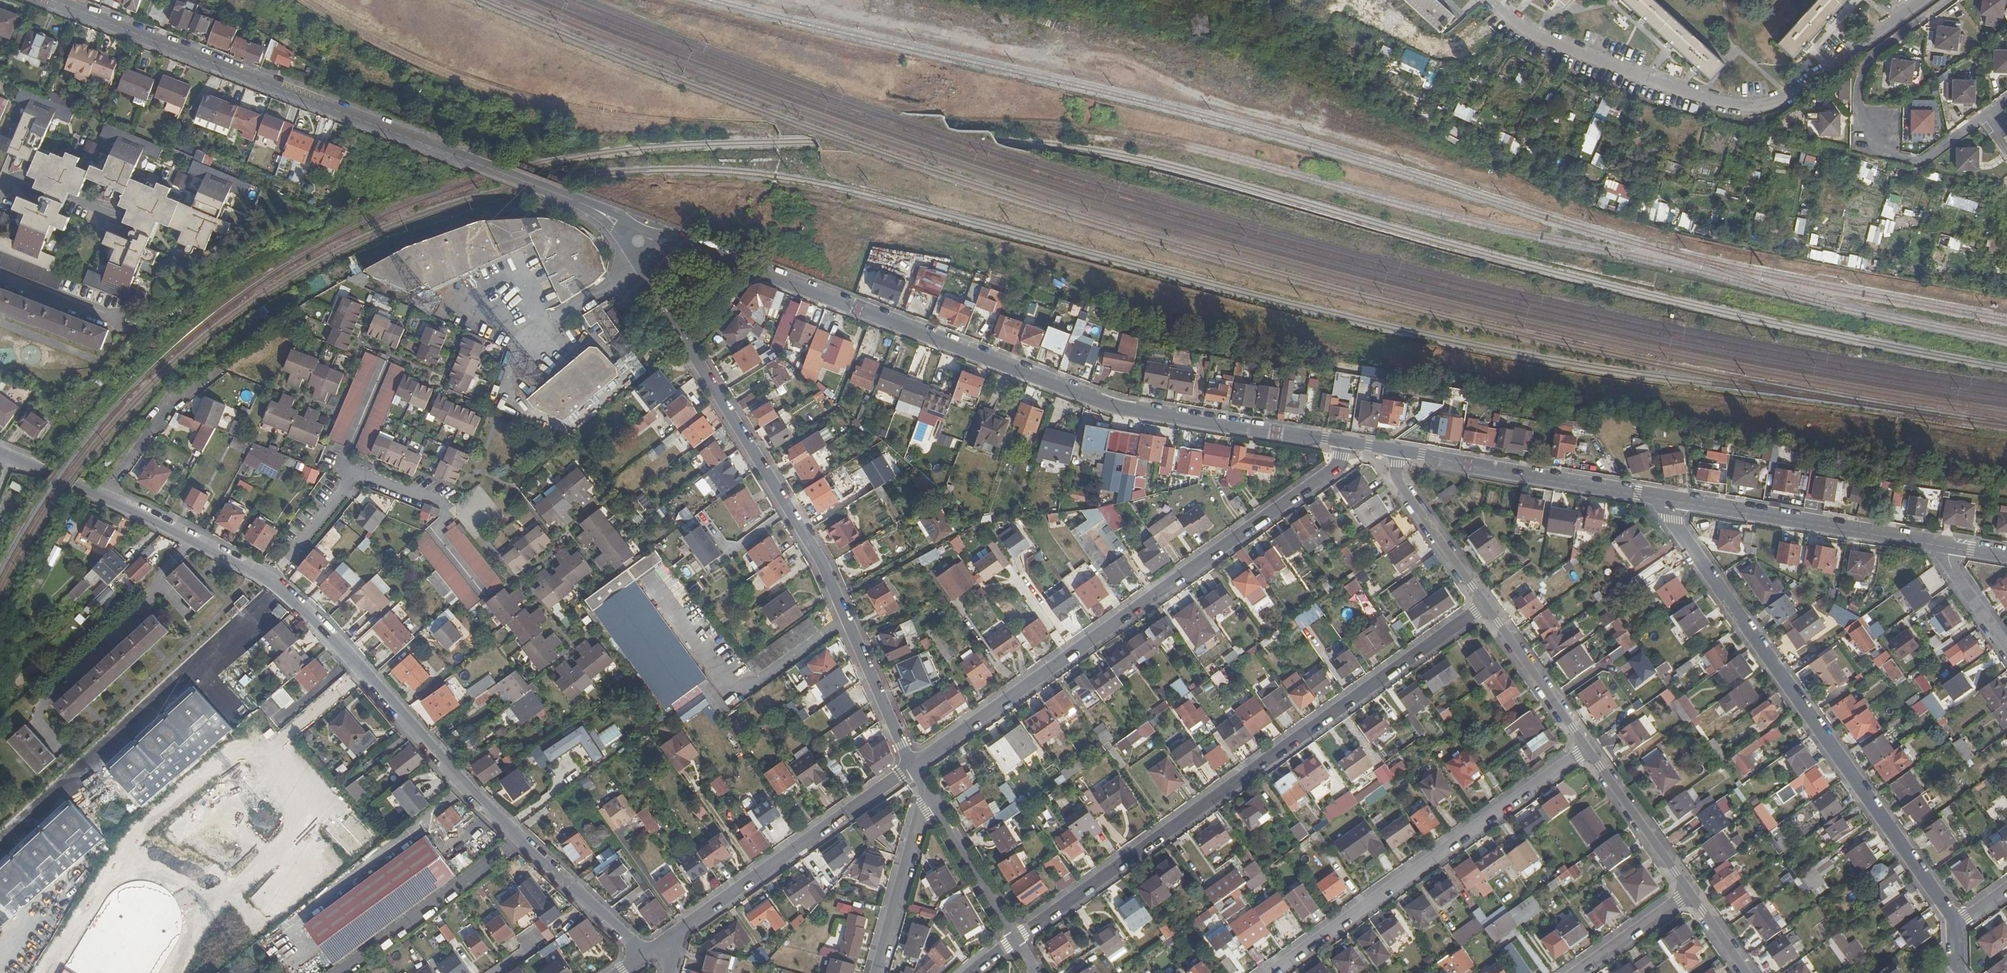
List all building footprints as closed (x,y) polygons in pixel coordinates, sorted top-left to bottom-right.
[(139,9),(142,0),(126,0),(124,4),(132,7),(130,10),(137,13),(139,9)] [(1445,9),(1444,8),(1430,0),(1404,0),(1440,33),(1454,17),(1445,9)] [(1445,9),(1435,0),(1430,0),(1444,8),(1445,9)] [(1725,64),(1651,0),(1618,0),(1710,81),(1725,64)] [(1778,45),(1794,58),(1847,0),(1819,0),(1778,45)] [(1981,15),(2002,18),(2005,0),(1984,0),(1981,15)] [(172,22),(191,29),(193,23),(197,14),(200,6),(189,2),(187,6),(179,3),(172,22)] [(18,17),(0,10),(0,34),(10,38),(18,17)] [(212,35),(216,25),(207,21),(208,18),(197,14),(193,23),(195,24),(193,30),(202,34),(203,32),(212,35)] [(1960,23),(1946,21),(1945,28),(1939,27),(1936,49),(1956,51),(1960,23)] [(210,42),(231,50),(239,30),(217,22),(216,25),(212,35),(210,42)] [(54,41),(30,32),(23,52),(17,50),(14,58),(39,67),(41,60),(46,61),(50,51),(55,53),(58,43),(54,41)] [(28,34),(21,32),(17,44),(23,46),(28,34)] [(246,62),(252,43),(239,38),(234,52),(238,54),(236,58),(246,62)] [(272,60),(296,69),(300,59),(282,52),(284,47),(273,40),(266,58),(272,60)] [(246,62),(254,66),(256,60),(261,62),(266,48),(252,43),(246,62)] [(91,74),(98,55),(83,50),(84,47),(76,44),(67,67),(79,72),(90,76),(91,74)] [(1386,56),(1389,49),(1381,45),(1378,53),(1386,56)] [(1989,51),(1989,71),(1994,71),(1994,73),(2006,73),(2006,52),(1989,51)] [(107,56),(99,52),(98,55),(91,74),(111,82),(118,64),(111,61),(106,59),(107,56)] [(1932,55),(1931,64),(1945,65),(1945,56),(1932,55)] [(1921,61),(1896,56),(1895,61),(1894,60),(1890,81),(1893,82),(1892,89),(1908,91),(1909,84),(1911,84),(1912,77),(1918,78),(1921,61)] [(147,101),(155,81),(126,70),(119,90),(136,97),(147,101)] [(76,79),(87,83),(90,76),(79,72),(76,79)] [(184,107),(191,89),(177,84),(178,82),(164,76),(156,97),(184,107)] [(1975,82),(1955,81),(1954,84),(1948,84),(1947,101),(1953,101),(1953,103),(1955,103),(1956,105),(1965,105),(1965,107),(1972,107),(1973,103),(1974,103),(1975,82)] [(1851,82),(1841,82),(1840,102),(1850,102),(1851,82)] [(194,160),(188,174),(204,180),(193,208),(168,197),(171,188),(159,183),(155,192),(130,182),(141,154),(158,161),(163,147),(134,135),(105,124),(100,137),(116,144),(105,171),(92,166),(89,172),(77,167),(81,158),(68,153),(64,162),(39,151),(53,117),(69,124),(75,111),(58,104),(46,99),(20,89),(15,101),(28,106),(13,140),(1,135),(0,137),(0,149),(17,157),(15,163),(15,166),(17,167),(19,168),(21,167),(24,159),(34,163),(29,176),(38,179),(35,188),(47,193),(46,196),(43,196),(41,199),(41,201),(43,203),(42,206),(19,197),(14,209),(26,214),(15,242),(0,236),(0,250),(52,271),(56,258),(41,252),(53,225),(65,230),(70,218),(58,213),(67,191),(79,196),(87,178),(109,187),(107,193),(106,196),(108,198),(111,198),(113,198),(116,190),(125,194),(120,206),(129,210),(124,223),(136,227),(135,231),(132,231),(130,233),(130,236),(132,238),(131,241),(108,232),(103,244),(116,249),(105,276),(89,270),(83,283),(142,306),(147,293),(131,287),(142,260),(154,265),(159,252),(147,247),(158,222),(183,232),(179,243),(187,246),(186,251),(187,253),(189,254),(192,253),(195,246),(205,250),(213,231),(226,236),(231,224),(219,218),(230,191),(246,198),(251,184),(202,164),(194,160)] [(49,92),(46,99),(58,104),(61,96),(49,92)] [(214,123),(222,103),(213,99),(213,98),(207,95),(205,97),(198,116),(214,123)] [(61,96),(58,104),(75,111),(76,111),(79,104),(61,96)] [(8,101),(0,97),(0,120),(8,101)] [(147,101),(136,97),(133,104),(145,108),(147,101)] [(1599,99),(1593,116),(1605,120),(1607,111),(1610,102),(1599,99)] [(1912,101),(1912,109),(1934,109),(1934,100),(1912,101)] [(231,127),(239,108),(232,105),(231,107),(222,103),(214,123),(230,130),(231,127)] [(1451,116),(1475,124),(1479,111),(1455,104),(1451,116)] [(1693,105),(1690,112),(1697,114),(1699,107),(1693,105)] [(261,116),(239,108),(231,127),(245,132),(254,135),(261,116)] [(1933,113),(1913,112),(1912,133),(1933,133),(1933,113)] [(260,135),(286,146),(295,124),(269,113),(260,135)] [(1815,113),(1807,113),(1807,120),(1815,120),(1819,120),(1819,136),(1840,136),(1840,113),(1815,113)] [(1459,138),(1461,129),(1448,126),(1446,135),(1459,138)] [(245,132),(243,138),(254,142),(256,136),(254,135),(245,132)] [(313,141),(292,132),(283,155),(288,157),(305,163),(313,141)] [(1516,154),(1521,140),(1498,132),(1493,145),(1516,154)] [(1577,150),(1590,155),(1596,138),(1584,133),(1577,150)] [(96,158),(101,145),(89,140),(83,153),(96,158)] [(326,147),(319,144),(312,159),(337,169),(345,151),(327,144),(326,147)] [(193,160),(194,160),(202,164),(207,153),(197,149),(193,160)] [(278,170),(283,155),(269,149),(264,165),(278,170)] [(1979,149),(1958,149),(1957,170),(1960,170),(1960,175),(1976,179),(1977,170),(1978,170),(1979,149)] [(1594,153),(1590,164),(1599,167),(1603,156),(1594,153)] [(1789,163),(1789,154),(1773,153),(1773,162),(1789,163)] [(1800,153),(1796,164),(1810,169),(1814,157),(1800,153)] [(288,157),(283,155),(278,170),(275,177),(280,179),(288,157)] [(1865,168),(1867,162),(1860,160),(1854,177),(1870,182),(1873,170),(1865,168)] [(186,190),(191,177),(179,172),(173,184),(186,190)] [(1617,204),(1615,210),(1623,213),(1632,189),(1606,178),(1596,205),(1605,208),(1608,200),(1617,204)] [(1893,220),(1899,196),(1886,193),(1880,216),(1893,220)] [(1974,212),(1977,201),(1952,196),(1950,207),(1974,212)] [(1650,201),(1648,221),(1665,223),(1668,203),(1650,201)] [(12,217),(0,212),(0,227),(6,230),(12,217)] [(1681,213),(1677,226),(1688,229),(1692,217),(1681,213)] [(505,220),(492,220),(480,221),(472,224),(423,242),(409,247),(387,258),(365,270),(366,273),(371,276),(411,292),(427,285),(432,291),(516,251),(533,243),(562,303),(587,288),(593,284),(595,282),(600,277),(605,271),(599,251),(590,239),(576,228),(558,220),(541,217),(522,219),(505,220)] [(1793,233),(1802,234),(1804,220),(1795,219),(1793,233)] [(1890,237),(1894,222),(1880,219),(1878,227),(1869,225),(1865,240),(1879,244),(1881,235),(1890,237)] [(1938,234),(1936,245),(1955,248),(1956,237),(1938,234)] [(1810,248),(1808,258),(1846,267),(1848,256),(1810,248)] [(59,289),(65,276),(52,271),(0,250),(0,266),(59,289)] [(1859,269),(1861,257),(1849,254),(1846,266),(1859,269)] [(891,275),(895,265),(884,263),(873,294),(877,295),(884,298),(899,304),(902,295),(906,296),(908,290),(905,289),(896,281),(897,277),(891,275)] [(916,290),(944,296),(949,273),(922,267),(916,290)] [(873,289),(879,273),(866,268),(860,284),(873,289)] [(361,272),(347,280),(355,284),(366,278),(361,272)] [(366,278),(355,284),(364,287),(367,279),(366,278)] [(737,297),(741,300),(752,287),(747,283),(737,297)] [(982,287),(982,286),(976,284),(970,302),(976,304),(982,287)] [(741,300),(736,307),(742,312),(751,318),(753,315),(755,312),(760,307),(763,306),(771,309),(778,292),(761,285),(752,287),(741,300)] [(976,304),(976,306),(993,312),(999,314),(1006,294),(1000,292),(999,296),(990,293),(990,290),(982,287),(976,304)] [(101,349),(109,331),(0,289),(0,310),(101,349)] [(784,294),(778,292),(771,309),(778,311),(784,294)] [(377,293),(372,302),(385,310),(391,302),(377,293)] [(349,335),(362,305),(345,298),(329,337),(331,338),(329,343),(346,350),(352,336),(349,335)] [(971,308),(947,299),(941,316),(951,319),(949,323),(960,327),(961,322),(966,324),(971,308)] [(606,300),(599,305),(602,308),(609,304),(606,300)] [(808,303),(802,300),(800,305),(794,320),(797,321),(801,322),(808,303)] [(794,320),(800,305),(790,301),(771,350),(780,357),(794,320)] [(615,327),(604,312),(602,308),(599,305),(583,316),(591,328),(598,323),(603,331),(598,334),(607,343),(618,332),(615,327)] [(808,317),(815,319),(817,307),(811,305),(808,317)] [(623,321),(613,306),(604,312),(615,327),(623,321)] [(763,306),(760,307),(755,312),(753,315),(760,320),(762,317),(763,310),(763,306)] [(751,318),(742,312),(724,335),(729,339),(727,342),(735,348),(751,330),(760,337),(763,329),(763,327),(751,318)] [(384,338),(383,341),(398,347),(405,330),(399,327),(400,325),(377,314),(369,332),(384,338)] [(1002,317),(994,336),(1004,340),(1015,344),(1016,340),(1017,337),(1022,324),(1002,317)] [(1079,343),(1087,322),(1078,319),(1070,341),(1075,344),(1069,360),(1084,365),(1091,347),(1081,344),(1079,343)] [(816,328),(801,322),(797,321),(791,339),(810,346),(816,328)] [(1012,353),(1019,356),(1024,342),(1038,348),(1044,331),(1028,325),(1022,341),(1016,340),(1015,344),(1012,353)] [(438,349),(445,335),(445,334),(428,327),(417,351),(420,352),(418,358),(434,365),(440,350),(438,349)] [(769,331),(763,329),(760,337),(759,339),(764,344),(769,331)] [(369,334),(383,341),(384,338),(369,332),(369,334)] [(467,338),(484,345),(486,340),(469,333),(467,338)] [(1133,373),(1139,340),(1123,334),(1119,357),(1105,354),(1103,367),(1133,373)] [(446,335),(445,335),(438,349),(440,350),(446,335)] [(850,353),(853,345),(829,336),(820,359),(827,361),(824,367),(838,372),(839,366),(844,368),(846,364),(850,365),(854,354),(850,353)] [(481,352),(484,345),(467,338),(461,353),(464,354),(451,384),(468,391),(484,353),(481,352)] [(1083,339),(1081,344),(1091,347),(1092,343),(1083,339)] [(761,361),(765,367),(768,365),(780,357),(771,350),(770,349),(759,357),(751,344),(734,355),(745,372),(761,361)] [(537,408),(566,422),(617,376),(616,366),(597,348),(589,347),(530,399),(537,408)] [(318,386),(314,397),(325,401),(329,392),(337,394),(345,375),(319,364),(321,360),(294,349),(286,369),(293,372),(289,382),(301,387),(305,377),(312,380),(311,384),(318,386)] [(381,358),(366,352),(328,440),(343,446),(381,358)] [(773,379),(778,388),(801,374),(796,370),(789,374),(784,367),(788,364),(780,357),(768,365),(775,378),(773,379)] [(1057,357),(1053,366),(1060,368),(1063,360),(1057,357)] [(870,389),(879,364),(866,359),(863,369),(857,367),(855,373),(853,373),(852,377),(853,377),(852,383),(870,389)] [(819,367),(806,362),(801,374),(813,384),(819,367)] [(1245,364),(1237,362),(1235,375),(1243,376),(1245,364)] [(1358,376),(1357,382),(1367,384),(1368,377),(1383,379),(1384,369),(1335,362),(1334,372),(1358,376)] [(1149,363),(1146,383),(1153,384),(1171,386),(1170,389),(1178,390),(1195,393),(1198,373),(1173,369),(1174,367),(1149,363)] [(355,451),(364,455),(370,457),(407,370),(392,364),(355,451)] [(908,377),(883,368),(875,388),(900,397),(908,377)] [(654,408),(676,391),(660,371),(636,390),(653,410),(654,408)] [(984,381),(962,372),(952,398),(960,401),(961,398),(976,403),(984,381)] [(1283,387),(1285,388),(1292,389),(1294,374),(1285,373),(1283,387)] [(909,374),(908,377),(900,397),(900,400),(923,408),(929,391),(930,388),(915,383),(917,378),(909,374)] [(1222,402),(1220,411),(1228,412),(1234,377),(1223,375),(1223,378),(1227,379),(1226,387),(1214,385),(1212,392),(1208,391),(1207,399),(1222,402)] [(1316,386),(1317,375),(1307,375),(1307,386),(1316,386)] [(426,410),(433,393),(418,387),(419,385),(404,378),(397,395),(403,397),(402,400),(426,410)] [(1344,395),(1346,385),(1334,383),(1331,400),(1333,401),(1331,417),(1347,420),(1349,403),(1337,402),(1338,394),(1344,395)] [(1256,387),(1237,384),(1233,404),(1252,407),(1256,387)] [(418,387),(433,393),(434,392),(419,385),(418,387)] [(777,398),(788,391),(784,386),(773,393),(777,398)] [(1305,401),(1303,411),(1312,413),(1316,388),(1308,386),(1306,398),(1305,401)] [(1278,389),(1261,387),(1258,407),(1275,410),(1278,389)] [(1285,388),(1281,410),(1303,414),(1303,411),(1305,401),(1306,398),(1291,395),(1292,389),(1285,388)] [(952,399),(929,391),(923,408),(922,411),(945,419),(952,399)] [(739,404),(743,410),(759,400),(755,392),(749,395),(750,397),(739,404)] [(1323,394),(1321,411),(1328,412),(1331,395),(1323,394)] [(323,449),(325,444),(318,441),(324,427),(316,424),(320,414),(309,409),(304,419),(297,416),(298,413),(291,410),(295,400),(283,395),(279,405),(271,402),(263,421),(290,432),(289,436),(323,449)] [(16,408),(0,396),(0,422),(4,425),(16,408)] [(857,421),(862,425),(871,398),(867,396),(857,421)] [(679,426),(695,413),(683,397),(666,410),(670,414),(665,418),(670,425),(675,421),(679,426)] [(206,398),(197,421),(216,428),(224,406),(206,398)] [(475,436),(482,419),(460,410),(461,408),(461,407),(438,398),(431,415),(437,417),(436,419),(475,436)] [(923,408),(900,400),(896,409),(920,417),(922,411),(923,408)] [(1360,424),(1378,427),(1382,404),(1363,401),(1360,424)] [(1406,405),(1385,402),(1382,422),(1397,425),(1397,420),(1403,420),(1406,405)] [(1415,417),(1419,422),(1437,409),(1443,405),(1423,402),(1421,413),(1415,417)] [(753,413),(763,427),(778,417),(769,403),(753,413)] [(1036,432),(1043,411),(1022,404),(1015,425),(1036,432)] [(1466,409),(1443,405),(1437,409),(1465,414),(1466,409)] [(460,410),(482,419),(483,417),(461,408),(460,410)] [(842,408),(833,413),(836,417),(846,411),(842,408)] [(998,446),(1007,422),(992,417),(993,413),(985,410),(984,414),(981,413),(968,446),(980,450),(983,440),(998,446)] [(37,438),(47,424),(30,411),(20,426),(37,438)] [(652,411),(643,418),(649,426),(658,419),(652,411)] [(196,452),(202,455),(216,428),(197,421),(177,412),(168,425),(176,428),(178,423),(201,432),(194,446),(198,448),(196,452)] [(695,447),(715,432),(704,417),(683,433),(695,447)] [(1460,440),(1464,420),(1444,417),(1444,419),(1434,417),(1432,419),(1430,432),(1440,434),(1440,437),(1439,437),(1460,440)] [(1468,419),(1464,442),(1481,445),(1481,443),(1485,443),(1485,445),(1494,446),(1497,433),(1487,431),(1487,429),(1477,427),(1478,422),(1468,419)] [(776,446),(792,437),(783,421),(776,426),(775,424),(766,430),(776,446)] [(1593,431),(1556,425),(1555,431),(1576,435),(1576,434),(1597,437),(1593,431)] [(1105,458),(1110,429),(1086,426),(1080,458),(1091,460),(1092,451),(1095,451),(1094,456),(1105,458)] [(833,436),(827,427),(819,432),(825,442),(833,436)] [(1142,435),(1110,429),(1105,458),(1104,465),(1102,478),(1099,502),(1105,503),(1107,491),(1118,493),(1116,503),(1128,501),(1131,501),(1135,475),(1142,435)] [(1523,433),(1501,429),(1498,446),(1528,452),(1530,441),(1522,440),(1523,433)] [(1054,432),(1046,430),(1038,455),(1061,461),(1070,463),(1076,441),(1053,435),(1054,432)] [(879,431),(877,437),(882,441),(884,442),(887,433),(879,431)] [(809,457),(812,456),(827,446),(825,442),(819,432),(802,443),(810,455),(808,456),(809,457)] [(1077,437),(1054,432),(1053,435),(1076,441),(1077,437)] [(667,447),(677,439),(673,433),(663,442),(667,447)] [(1532,435),(1523,433),(1522,440),(1530,441),(1532,435)] [(1165,439),(1142,435),(1135,475),(1144,476),(1146,460),(1160,462),(1160,466),(1172,468),(1175,449),(1164,448),(1165,439)] [(1575,438),(1556,435),(1552,456),(1562,457),(1563,450),(1572,451),(1575,438)] [(236,436),(231,447),(247,455),(250,451),(254,443),(238,437),(236,436)] [(416,474),(423,458),(417,455),(418,453),(380,436),(373,453),(380,455),(379,458),(416,474)] [(1644,440),(1632,438),(1631,443),(1633,450),(1637,448),(1639,456),(1628,459),(1633,473),(1654,467),(1645,447),(1647,447),(1644,440)] [(705,474),(727,457),(716,442),(697,456),(702,463),(698,466),(705,474)] [(246,458),(245,459),(254,464),(253,466),(277,479),(281,471),(285,465),(289,457),(254,443),(250,451),(247,455),(246,458)] [(657,458),(668,450),(663,443),(652,451),(657,458)] [(810,455),(802,443),(790,450),(793,455),(789,457),(794,465),(808,456),(810,455)] [(1228,469),(1231,449),(1204,444),(1201,465),(1228,469)] [(1232,467),(1271,473),(1273,459),(1245,455),(1246,448),(1235,447),(1232,467)] [(460,468),(463,469),(463,470),(469,455),(452,448),(450,454),(447,453),(437,476),(454,484),(454,483),(460,468)] [(1191,474),(1199,475),(1201,454),(1181,451),(1178,472),(1191,474)] [(1723,454),(1708,451),(1706,459),(1723,462),(1723,454)] [(907,470),(913,466),(904,459),(897,453),(893,458),(907,470)] [(1680,453),(1662,456),(1666,477),(1685,473),(1680,453)] [(809,457),(794,466),(805,483),(822,473),(812,456),(809,457)] [(294,468),(297,461),(289,457),(285,465),(294,468)] [(743,479),(727,457),(705,474),(702,476),(719,498),(719,499),(744,480),(743,479)] [(154,460),(140,480),(157,492),(171,472),(154,460)] [(1070,463),(1061,461),(1060,469),(1068,470),(1070,463)] [(1751,484),(1750,487),(1755,487),(1760,466),(1737,463),(1734,481),(1751,484)] [(1092,476),(1102,478),(1104,465),(1098,464),(1097,470),(1092,469),(1092,476)] [(302,479),(317,483),(320,469),(306,466),(302,479)] [(457,484),(463,469),(460,468),(454,483),(457,484)] [(593,485),(580,469),(558,487),(560,490),(538,508),(551,525),(557,520),(564,528),(574,521),(567,512),(574,507),(571,503),(576,499),(583,508),(593,499),(586,491),(593,485)] [(1726,484),(1726,470),(1720,469),(1719,472),(1699,470),(1697,479),(1726,484)] [(1800,474),(1776,469),(1772,493),(1784,495),(1785,491),(1797,493),(1800,474)] [(1818,470),(1810,469),(1805,499),(1825,503),(1825,500),(1839,502),(1842,482),(1816,478),(1818,470)] [(1199,475),(1191,474),(1189,487),(1198,484),(1199,475)] [(922,492),(934,484),(923,475),(914,481),(922,492)] [(1346,499),(1351,507),(1352,506),(1371,493),(1361,478),(1341,492),(1346,499)] [(1882,481),(1867,479),(1866,485),(1881,487),(1882,481)] [(252,492),(255,486),(240,480),(238,487),(252,492)] [(13,481),(10,488),(22,492),(24,486),(13,481)] [(810,495),(826,520),(848,507),(842,497),(836,501),(827,485),(810,495)] [(1438,496),(1443,504),(1459,493),(1453,485),(1438,496)] [(1852,487),(1850,502),(1862,504),(1865,489),(1852,487)] [(200,513),(209,497),(194,489),(186,505),(200,513)] [(740,526),(761,514),(746,489),(725,502),(740,526)] [(1064,489),(1062,496),(1069,498),(1071,490),(1064,489)] [(1923,492),(1912,489),(1910,496),(1907,513),(1923,517),(1927,499),(1921,498),(1923,492)] [(1071,490),(1069,498),(1084,501),(1086,494),(1071,490)] [(1376,496),(1373,492),(1371,493),(1352,506),(1355,511),(1376,496)] [(1904,494),(1897,493),(1894,506),(1902,507),(1904,494)] [(1236,510),(1245,504),(1238,496),(1231,502),(1236,510)] [(1386,511),(1376,496),(1355,511),(1365,525),(1386,511)] [(1529,498),(1521,496),(1517,517),(1543,521),(1546,503),(1529,500),(1529,498)] [(1346,499),(1342,502),(1347,510),(1351,507),(1346,499)] [(1974,506),(1947,501),(1944,522),(1970,526),(1974,506)] [(1307,507),(1321,527),(1335,518),(1333,515),(1332,513),(1330,515),(1321,503),(1317,505),(1315,502),(1307,507)] [(236,532),(246,514),(228,504),(218,523),(236,532)] [(371,504),(357,522),(373,534),(387,517),(371,504)] [(423,511),(438,517),(440,509),(426,504),(423,511)] [(1096,507),(1113,530),(1124,523),(1111,504),(1098,506),(1096,507)] [(1185,529),(1191,537),(1198,531),(1199,533),(1212,524),(1199,506),(1179,520),(1183,526),(1185,529)] [(2002,506),(1997,529),(2006,531),(2006,507),(2002,506)] [(1116,561),(1128,551),(1113,530),(1096,507),(1081,509),(1087,519),(1071,532),(1098,570),(1103,567),(1105,571),(1117,562),(1116,561)] [(935,542),(952,531),(938,508),(921,519),(935,542)] [(1590,510),(1579,508),(1579,513),(1578,516),(1576,528),(1586,531),(1600,533),(1603,512),(1590,510)] [(1551,509),(1547,531),(1575,536),(1576,528),(1578,516),(1564,514),(1564,511),(1551,509)] [(635,556),(599,511),(583,524),(588,530),(579,537),(587,547),(596,540),(605,553),(597,560),(605,570),(613,563),(618,569),(635,556)] [(1183,526),(1179,520),(1174,513),(1149,530),(1153,536),(1162,547),(1175,538),(1174,537),(1173,534),(1183,526)] [(1054,517),(1051,514),(1042,515),(1047,522),(1054,517)] [(1298,521),(1292,514),(1285,519),(1291,527),(1293,526),(1302,540),(1317,530),(1307,516),(1298,521)] [(1370,529),(1387,552),(1405,540),(1389,516),(1370,529)] [(116,546),(125,537),(123,535),(125,532),(119,528),(117,532),(92,517),(82,535),(105,548),(109,542),(116,546)] [(829,529),(833,536),(841,549),(860,537),(847,517),(829,529)] [(264,549),(276,531),(258,519),(247,537),(264,549)] [(344,523),(339,519),(333,527),(338,530),(344,523)] [(492,593),(504,583),(454,521),(446,527),(449,531),(445,535),(492,593)] [(505,559),(517,572),(530,562),(528,559),(552,540),(541,526),(508,552),(510,555),(505,559)] [(701,526),(685,537),(706,567),(722,555),(701,526)] [(1174,537),(1185,529),(1183,526),(1173,534),(1174,537)] [(1301,541),(1291,527),(1269,542),(1282,560),(1304,545),(1301,541)] [(1309,552),(1330,539),(1321,527),(1317,530),(1302,540),(1301,541),(1304,545),(1309,552)] [(1635,527),(1616,540),(1634,567),(1654,553),(1638,531),(1635,527)] [(1484,528),(1469,539),(1487,563),(1502,552),(1484,528)] [(1003,544),(1014,558),(1030,546),(1021,531),(1016,534),(1013,530),(1011,532),(1009,530),(999,537),(1004,543),(1003,544)] [(1740,533),(1721,530),(1719,550),(1737,553),(1740,533)] [(64,532),(58,542),(65,547),(72,536),(64,532)] [(458,599),(469,611),(481,601),(426,532),(413,542),(436,570),(447,585),(458,599)] [(1750,547),(1752,534),(1746,533),(1744,546),(1746,546),(1750,547)] [(948,542),(956,554),(965,548),(957,535),(948,542)] [(1153,572),(1170,559),(1162,547),(1153,536),(1144,543),(1147,548),(1140,554),(1153,572)] [(371,542),(367,538),(358,547),(362,552),(371,542)] [(780,556),(782,555),(769,538),(749,553),(762,569),(780,556)] [(867,541),(854,549),(866,568),(879,560),(867,541)] [(1400,550),(1409,545),(1407,542),(1398,548),(1400,550)] [(1799,546),(1780,543),(1777,562),(1795,565),(1799,546)] [(156,551),(150,545),(140,555),(142,557),(126,573),(137,584),(152,568),(146,561),(156,551)] [(941,545),(918,558),(922,565),(945,552),(941,545)] [(1419,558),(1409,545),(1400,550),(1398,548),(1392,553),(1393,555),(1391,557),(1401,571),(1419,558)] [(1522,562),(1528,558),(1513,545),(1512,545),(1510,546),(1522,562)] [(1345,560),(1351,555),(1345,546),(1339,551),(1345,560)] [(1835,549),(1816,546),(1812,566),(1824,568),(1823,573),(1833,575),(1834,567),(1836,559),(1833,558),(1835,549)] [(1253,561),(1243,548),(1237,552),(1246,565),(1253,561)] [(538,591),(551,608),(573,590),(570,587),(593,569),(580,553),(574,558),(567,549),(557,557),(564,566),(558,571),(560,573),(554,578),(547,570),(537,578),(543,586),(538,591)] [(635,581),(663,560),(655,549),(587,600),(622,648),(667,708),(671,705),(698,685),(703,693),(721,717),(730,711),(635,581)] [(1283,566),(1272,549),(1254,561),(1271,583),(1275,580),(1271,574),(1283,566)] [(313,550),(299,568),(314,581),(329,563),(313,550)] [(107,581),(110,584),(128,567),(111,551),(71,591),(77,596),(91,582),(94,585),(103,577),(107,581)] [(974,565),(986,581),(1005,568),(993,552),(974,565)] [(1873,555),(1852,552),(1848,572),(1869,576),(1873,555)] [(1428,570),(1439,562),(1434,554),(1423,563),(1428,570)] [(1355,574),(1361,570),(1351,555),(1345,560),(1353,571),(1355,574)] [(790,571),(780,556),(762,569),(758,572),(769,587),(790,571)] [(1118,564),(1117,562),(1105,571),(1115,585),(1133,573),(1123,560),(1118,564)] [(939,578),(954,599),(965,592),(969,589),(977,583),(962,561),(939,578)] [(1661,569),(1656,561),(1640,572),(1645,580),(1661,569)] [(1689,568),(1684,562),(1673,569),(1678,577),(1689,568)] [(198,611),(214,596),(184,563),(167,578),(198,611)] [(1066,585),(1072,593),(1077,590),(1096,577),(1086,563),(1062,579),(1066,585)] [(1755,564),(1742,573),(1748,581),(1764,602),(1769,599),(1783,589),(1778,581),(1771,585),(1755,564)] [(447,585),(436,570),(428,577),(440,591),(447,585)] [(1267,585),(1261,576),(1256,580),(1248,570),(1234,580),(1252,606),(1267,596),(1262,588),(1267,585)] [(1361,570),(1355,574),(1363,585),(1369,580),(1361,570)] [(335,571),(320,587),(336,603),(351,586),(335,571)] [(135,585),(137,584),(126,573),(124,575),(135,585)] [(1351,596),(1364,587),(1363,585),(1355,574),(1348,579),(1342,583),(1351,596)] [(668,589),(678,583),(673,575),(664,581),(668,589)] [(1089,608),(1108,595),(1096,577),(1077,590),(1089,608)] [(1405,611),(1426,595),(1414,578),(1393,593),(1405,611)] [(1676,578),(1657,591),(1667,606),(1686,593),(1676,578)] [(1918,578),(1900,590),(1915,611),(1932,598),(1918,578)] [(2006,609),(2006,578),(1992,590),(2006,609)] [(1329,593),(1334,589),(1327,579),(1322,583),(1329,593)] [(94,594),(97,597),(110,584),(107,581),(94,594)] [(879,610),(877,611),(881,620),(900,609),(885,584),(869,592),(879,610)] [(452,604),(458,599),(447,585),(440,591),(452,604)] [(1069,611),(1079,604),(1072,593),(1066,585),(1049,598),(1064,619),(1071,614),(1069,611)] [(1208,596),(1222,587),(1220,585),(1206,594),(1208,596)] [(364,586),(346,602),(353,610),(358,607),(362,611),(370,620),(384,608),(364,586)] [(101,605),(116,594),(111,587),(97,599),(101,605)] [(1199,599),(1211,617),(1232,601),(1222,587),(1208,596),(1206,594),(1199,599)] [(542,670),(558,657),(553,651),(562,644),(554,634),(546,641),(540,635),(544,632),(539,626),(548,619),(540,609),(531,616),(526,610),(523,612),(518,606),(526,599),(518,588),(509,595),(504,590),(488,602),(506,625),(509,623),(527,645),(524,647),(542,670)] [(1417,626),(1453,603),(1444,589),(1408,613),(1417,626)] [(550,608),(551,608),(538,591),(537,591),(550,608)] [(1530,591),(1515,602),(1526,618),(1542,607),(1530,591)] [(783,629),(803,614),(787,592),(764,608),(773,623),(777,620),(783,629)] [(867,594),(877,611),(879,610),(869,592),(867,594)] [(1785,594),(1768,606),(1780,623),(1798,611),(1785,594)] [(236,606),(240,610),(250,601),(244,595),(234,604),(236,606)] [(1612,610),(1604,598),(1600,601),(1608,613),(1612,610)] [(587,600),(581,604),(617,652),(622,648),(587,600)] [(1856,612),(1860,605),(1853,600),(1848,608),(1856,612)] [(1830,601),(1826,608),(1831,611),(1835,604),(1830,601)] [(1693,604),(1674,618),(1688,637),(1708,624),(1693,604)] [(1836,605),(1835,604),(1831,611),(1847,621),(1851,614),(1836,605)] [(1185,613),(1178,619),(1197,646),(1214,634),(1193,605),(1184,611),(1185,613)] [(1809,605),(1795,615),(1799,620),(1813,610),(1809,605)] [(226,615),(230,619),(240,610),(236,606),(226,615)] [(1950,607),(1930,621),(1940,634),(1960,621),(1950,607)] [(1618,619),(1612,610),(1608,613),(1600,619),(1606,628),(1611,624),(1618,619)] [(1795,615),(1790,618),(1797,628),(1805,639),(1824,627),(1813,610),(1799,620),(1795,615)] [(374,626),(386,640),(403,625),(391,611),(374,626)] [(445,611),(428,626),(448,650),(463,636),(450,621),(452,620),(445,611)] [(1547,611),(1534,620),(1541,630),(1538,631),(1544,639),(1559,628),(1547,611)] [(70,722),(168,632),(153,614),(55,705),(70,722)] [(1851,614),(1847,621),(1853,624),(1860,619),(1854,615),(1851,614)] [(1173,633),(1177,630),(1167,615),(1163,618),(1173,633)] [(1384,624),(1388,621),(1386,617),(1384,615),(1378,619),(1380,622),(1353,641),(1366,659),(1392,640),(1389,636),(1392,634),(1384,624)] [(746,663),(755,676),(819,631),(810,617),(746,663)] [(1867,625),(1862,617),(1860,619),(1853,624),(1846,628),(1852,637),(1855,641),(1864,653),(1875,646),(1863,628),(1867,625)] [(1168,647),(1182,637),(1177,630),(1173,633),(1163,618),(1146,630),(1153,640),(1160,636),(1163,640),(1168,647)] [(1306,618),(1297,624),(1301,630),(1310,623),(1306,618)] [(1632,638),(1618,619),(1611,624),(1617,634),(1614,636),(1621,646),(1625,652),(1636,645),(1632,638)] [(1034,646),(1049,636),(1038,620),(1023,631),(1034,646)] [(905,636),(916,632),(912,621),(882,633),(888,645),(885,646),(891,659),(911,651),(905,636)] [(1874,637),(1883,633),(1877,621),(1868,626),(1874,637)] [(298,640),(282,622),(265,636),(282,654),(292,646),(298,640)] [(386,640),(398,654),(415,638),(403,625),(386,640)] [(1011,652),(1021,644),(1008,625),(986,640),(998,658),(1009,650),(1011,652)] [(1805,639),(1797,628),(1788,635),(1798,649),(1807,642),(1805,639)] [(1270,635),(1273,640),(1281,634),(1278,629),(1270,635)] [(1292,642),(1301,634),(1297,629),(1287,638),(1292,642)] [(1564,637),(1559,630),(1542,642),(1553,657),(1584,637),(1578,629),(1564,637)] [(1908,629),(1889,642),(1899,657),(1918,644),(1908,629)] [(1147,659),(1161,650),(1157,644),(1153,640),(1146,630),(1126,644),(1126,645),(1135,657),(1142,652),(1147,659)] [(1266,638),(1261,642),(1264,647),(1274,640),(1273,640),(1270,635),(1266,638)] [(1936,635),(1929,640),(1940,656),(1952,647),(1955,645),(1951,639),(1948,641),(1942,645),(1936,635)] [(1982,652),(1970,635),(1958,643),(1970,660),(1982,652)] [(1157,644),(1163,640),(1160,636),(1153,640),(1157,644)] [(1823,636),(1811,645),(1815,651),(1827,642),(1823,636)] [(590,679),(613,660),(600,644),(594,649),(587,640),(577,649),(583,657),(577,662),(579,665),(573,670),(566,662),(557,670),(563,678),(557,683),(570,700),(592,681),(590,679)] [(1111,668),(1117,677),(1138,662),(1135,657),(1126,645),(1106,660),(1111,668)] [(1716,670),(1717,672),(1718,671),(1732,661),(1720,645),(1703,657),(1709,667),(1706,670),(1709,675),(1716,670)] [(303,658),(292,646),(282,654),(275,660),(292,679),(296,675),(306,667),(300,660),(303,658)] [(1579,647),(1559,661),(1567,671),(1565,672),(1571,681),(1593,665),(1579,647)] [(1342,679),(1360,665),(1349,649),(1338,657),(1343,666),(1337,671),(1342,679)] [(1484,683),(1502,671),(1497,664),(1494,665),(1482,649),(1467,659),(1480,675),(1475,678),(1480,686),(1484,683)] [(1235,650),(1223,658),(1227,663),(1238,655),(1235,650)] [(1873,660),(1879,668),(1882,666),(1891,659),(1886,651),(1873,660)] [(817,683),(838,668),(827,652),(800,671),(811,687),(817,683)] [(1140,664),(1147,659),(1142,652),(1135,657),(1138,662),(1140,664)] [(1633,690),(1655,673),(1640,653),(1618,669),(1633,690)] [(1849,681),(1829,653),(1811,666),(1822,681),(1824,680),(1832,692),(1849,681)] [(918,655),(896,664),(909,692),(929,682),(918,655)] [(979,689),(993,679),(976,655),(962,665),(979,689)] [(1227,663),(1228,665),(1233,662),(1239,657),(1238,655),(1227,663)] [(414,689),(429,677),(411,656),(397,668),(414,689)] [(1752,674),(1740,656),(1732,661),(1718,671),(1728,685),(1740,676),(1743,680),(1752,674)] [(1322,661),(1330,671),(1335,667),(1328,657),(1322,661)] [(306,667),(308,665),(303,658),(300,660),(306,667)] [(327,674),(315,659),(308,665),(306,667),(296,675),(309,690),(327,674)] [(1891,659),(1882,666),(1893,682),(1903,675),(1891,659)] [(292,679),(275,660),(270,665),(286,684),(292,679)] [(1458,676),(1447,660),(1436,668),(1438,669),(1424,679),(1434,694),(1458,676)] [(1677,670),(1681,676),(1693,667),(1688,661),(1677,670)] [(1666,662),(1655,670),(1666,686),(1674,681),(1669,674),(1665,677),(1663,674),(1670,669),(1666,662)] [(838,668),(817,683),(830,702),(846,690),(843,685),(849,681),(840,667),(838,668)] [(1110,694),(1123,685),(1117,677),(1111,668),(1091,682),(1104,699),(1110,694)] [(1215,675),(1210,668),(1206,670),(1211,677),(1215,675)] [(479,696),(474,700),(479,706),(492,696),(500,690),(502,694),(505,692),(514,702),(532,690),(516,670),(496,684),(491,688),(479,696)] [(1323,670),(1306,682),(1317,697),(1331,687),(1327,679),(1328,678),(1323,670)] [(1519,694),(1502,671),(1484,683),(1490,691),(1492,691),(1506,710),(1514,705),(1511,700),(1519,694)] [(1971,688),(1960,673),(1943,685),(1954,700),(1971,688)] [(248,674),(240,681),(245,687),(253,680),(248,674)] [(1095,690),(1084,674),(1070,684),(1080,699),(1085,696),(1087,700),(1094,695),(1092,692),(1095,690)] [(1922,674),(1914,679),(1924,693),(1932,688),(1922,674)] [(1896,686),(1906,679),(1903,675),(1893,682),(1896,686)] [(491,688),(496,684),(490,676),(485,680),(491,688)] [(1996,678),(1979,691),(1994,711),(2006,701),(2006,698),(2000,688),(2002,687),(1996,678)] [(1181,679),(1171,686),(1180,699),(1182,698),(1190,692),(1186,686),(1181,679)] [(473,688),(479,696),(491,688),(485,680),(473,688)] [(1278,688),(1279,687),(1275,681),(1260,692),(1265,699),(1263,701),(1275,718),(1291,706),(1278,688)] [(1599,682),(1580,695),(1597,720),(1616,707),(1599,682)] [(1758,698),(1746,682),(1718,701),(1726,712),(1736,705),(1740,710),(1758,698)] [(926,718),(931,725),(966,700),(953,683),(912,712),(920,722),(926,718)] [(1301,708),(1315,698),(1305,684),(1291,694),(1301,708)] [(703,693),(698,685),(671,705),(676,712),(703,693)] [(1431,702),(1426,696),(1423,698),(1415,685),(1399,696),(1411,714),(1412,715),(1431,702)] [(437,721),(459,704),(446,686),(423,703),(437,721)] [(468,692),(474,700),(479,696),(473,688),(468,692)] [(1668,689),(1660,693),(1665,704),(1674,699),(1668,689)] [(514,702),(510,705),(525,723),(537,713),(546,707),(532,690),(514,702)] [(856,705),(846,690),(830,702),(826,704),(836,719),(856,705)] [(196,691),(108,769),(142,807),(231,729),(196,691)] [(514,702),(505,692),(502,694),(499,696),(508,707),(510,705),(514,702)] [(1072,706),(1062,692),(1048,702),(1052,707),(1058,717),(1064,712),(1066,714),(1069,712),(1068,710),(1072,706)] [(1439,704),(1448,699),(1444,692),(1436,697),(1439,704)] [(714,721),(720,717),(703,693),(676,712),(683,720),(701,707),(705,712),(707,710),(714,721)] [(1932,693),(1921,700),(1926,707),(1936,721),(1943,716),(1946,714),(1932,693)] [(1107,704),(1114,699),(1110,694),(1104,699),(1107,704)] [(1906,702),(1910,708),(1911,708),(1921,700),(1917,694),(1906,702)] [(1684,695),(1676,700),(1691,720),(1696,717),(1698,715),(1684,695)] [(1264,725),(1272,720),(1256,696),(1235,711),(1237,715),(1249,732),(1262,723),(1264,725)] [(1844,723),(1846,722),(1866,708),(1868,706),(1864,699),(1857,704),(1850,696),(1833,708),(1844,723)] [(264,703),(273,715),(281,708),(271,697),(264,703)] [(1152,710),(1156,716),(1170,707),(1165,700),(1152,710)] [(1676,700),(1670,704),(1676,713),(1678,711),(1686,724),(1691,720),(1676,700)] [(1926,707),(1921,700),(1911,708),(1915,714),(1926,707)] [(1209,719),(1201,708),(1196,711),(1189,701),(1177,710),(1189,728),(1201,719),(1204,723),(1209,719)] [(1994,711),(1993,712),(2004,729),(2006,726),(2006,701),(1994,711)] [(264,703),(261,706),(271,717),(273,715),(264,703)] [(1768,703),(1750,715),(1760,729),(1777,718),(1773,711),(1773,710),(1768,703)] [(541,718),(549,712),(546,707),(537,713),(541,718)] [(1029,726),(1042,744),(1062,729),(1055,719),(1048,709),(1047,707),(1039,713),(1042,717),(1029,726)] [(1048,709),(1055,719),(1058,717),(1052,707),(1048,709)] [(1846,722),(1860,744),(1881,729),(1866,708),(1846,722)] [(865,717),(860,709),(832,729),(839,740),(857,727),(855,724),(865,717)] [(1446,710),(1439,714),(1443,721),(1450,717),(1446,710)] [(355,760),(378,740),(370,730),(366,734),(346,711),(330,725),(349,748),(346,750),(355,760)] [(1529,744),(1544,733),(1535,722),(1533,719),(1536,717),(1532,711),(1505,730),(1509,736),(1519,729),(1529,744)] [(1026,721),(1029,726),(1042,717),(1039,713),(1026,721)] [(1411,714),(1406,717),(1415,730),(1420,726),(1412,715),(1411,714)] [(1217,729),(1233,752),(1240,747),(1238,744),(1251,735),(1249,732),(1237,715),(1217,729)] [(1366,722),(1358,727),(1371,745),(1390,731),(1380,715),(1371,721),(1367,724),(1366,722)] [(1943,716),(1936,721),(1945,733),(1952,728),(1943,716)] [(1696,717),(1691,720),(1695,726),(1700,723),(1696,717)] [(924,729),(931,725),(926,718),(920,722),(924,729)] [(1637,721),(1620,732),(1633,751),(1650,739),(1637,721)] [(1102,741),(1108,750),(1112,747),(1108,741),(1113,738),(1103,723),(1094,730),(1102,741)] [(1251,735),(1264,725),(1262,723),(1249,732),(1251,735)] [(605,757),(583,724),(544,751),(551,763),(581,743),(595,763),(605,757)] [(56,758),(26,725),(9,740),(40,773),(56,758)] [(1005,737),(1021,759),(1037,748),(1020,726),(1005,737)] [(737,739),(745,734),(741,728),(733,734),(737,739)] [(1744,750),(1732,758),(1743,774),(1754,767),(1752,765),(1755,763),(1750,754),(1768,742),(1769,742),(1780,735),(1775,728),(1744,750)] [(502,729),(496,733),(500,739),(506,735),(502,729)] [(1141,737),(1136,730),(1129,735),(1120,742),(1117,744),(1121,751),(1141,737)] [(699,753),(684,732),(662,748),(679,771),(692,762),(689,759),(692,757),(692,758),(699,753)] [(1555,743),(1546,732),(1544,733),(1529,744),(1522,749),(1530,760),(1531,761),(1555,743)] [(1240,747),(1253,737),(1251,735),(1238,744),(1240,747)] [(1112,747),(1113,747),(1117,744),(1120,742),(1116,736),(1113,738),(1108,741),(1112,747)] [(1863,749),(1874,765),(1893,751),(1882,736),(1863,749)] [(975,737),(970,741),(977,751),(982,748),(975,737)] [(1005,770),(1021,759),(1005,737),(990,748),(1005,770)] [(1171,753),(1182,768),(1188,763),(1192,761),(1193,760),(1198,766),(1207,760),(1192,738),(1171,753)] [(1713,738),(1706,742),(1722,765),(1728,760),(1713,738)] [(1953,744),(1964,760),(1972,754),(1961,738),(1953,744)] [(824,761),(830,757),(817,739),(812,744),(824,761)] [(449,750),(454,756),(464,748),(459,741),(449,750)] [(1099,757),(1108,750),(1102,741),(1093,748),(1099,757)] [(894,758),(887,742),(874,751),(868,743),(860,750),(878,775),(892,765),(894,758)] [(1785,755),(1799,776),(1807,771),(1815,765),(1800,744),(1785,755)] [(424,762),(411,745),(390,762),(403,779),(424,762)] [(798,762),(810,753),(806,747),(794,756),(798,762)] [(1108,750),(1121,769),(1126,766),(1113,747),(1112,747),(1108,750)] [(1228,760),(1219,747),(1206,756),(1215,769),(1228,760)] [(1362,747),(1339,763),(1351,782),(1374,766),(1362,747)] [(1893,751),(1874,765),(1886,780),(1911,763),(1899,747),(1893,751)] [(487,749),(470,761),(473,767),(491,755),(487,749)] [(1527,760),(1530,760),(1522,749),(1517,752),(1522,760),(1527,760)] [(1655,750),(1642,759),(1646,765),(1659,756),(1655,750)] [(544,751),(534,758),(542,769),(551,763),(544,751)] [(1469,756),(1466,752),(1447,765),(1464,789),(1474,781),(1477,779),(1482,775),(1469,756)] [(510,767),(518,762),(512,753),(508,756),(511,761),(508,763),(510,767)] [(791,766),(808,790),(827,777),(810,753),(798,762),(791,766)] [(491,755),(473,767),(485,783),(502,771),(491,755)] [(1646,765),(1644,767),(1662,792),(1679,781),(1661,755),(1659,756),(1646,765)] [(1313,756),(1293,771),(1294,772),(1303,766),(1316,760),(1313,756)] [(854,792),(830,757),(824,761),(849,796),(854,792)] [(1067,779),(1087,765),(1082,757),(1061,771),(1063,774),(1067,779)] [(1184,782),(1167,759),(1150,772),(1166,794),(1184,782)] [(1200,768),(1209,762),(1207,760),(1198,766),(1200,768)] [(1303,766),(1294,772),(1308,792),(1328,777),(1316,760),(1303,766)] [(780,793),(795,783),(782,763),(766,774),(780,793)] [(1394,778),(1406,770),(1402,763),(1389,772),(1394,778)] [(965,773),(962,768),(946,777),(956,794),(972,785),(969,780),(973,777),(969,771),(965,773)] [(1799,776),(1775,793),(1782,802),(1792,795),(1789,792),(1792,790),(1793,790),(1802,784),(1812,797),(1817,793),(1825,787),(1827,786),(1815,768),(1808,773),(1807,771),(1799,776)] [(520,769),(502,780),(516,801),(533,789),(520,769)] [(1415,782),(1432,807),(1451,793),(1434,769),(1415,782)] [(1920,795),(1924,792),(1909,771),(1890,784),(1905,805),(1920,795)] [(1484,778),(1492,789),(1499,784),(1490,772),(1483,777),(1484,778)] [(1999,780),(1994,773),(1989,777),(1995,783),(1999,780)] [(721,774),(711,781),(721,796),(731,789),(721,774)] [(1058,786),(1067,779),(1063,774),(1054,780),(1055,782),(1057,784),(1058,786)] [(1291,775),(1275,787),(1289,807),(1305,795),(1297,783),(1297,782),(1291,775)] [(1136,800),(1119,777),(1095,794),(1107,811),(1122,801),(1126,807),(1136,800)] [(1831,781),(1834,785),(1840,781),(1837,777),(1831,781)] [(417,789),(409,780),(393,792),(413,818),(430,805),(422,795),(420,797),(415,791),(417,789)] [(366,793),(355,781),(346,788),(358,801),(366,793)] [(1012,803),(1018,799),(1007,783),(1001,787),(1012,803)] [(1379,783),(1356,799),(1359,803),(1382,787),(1379,783)] [(971,816),(979,827),(984,823),(994,816),(975,785),(957,797),(966,814),(969,812),(971,816)] [(1382,787),(1359,803),(1363,809),(1368,807),(1368,806),(1374,801),(1387,792),(1383,786),(1382,787)] [(1738,787),(1735,789),(1742,799),(1745,797),(1738,787)] [(1817,793),(1819,796),(1827,790),(1825,787),(1817,793)] [(1695,806),(1685,791),(1668,804),(1679,819),(1691,811),(1695,817),(1697,815),(1713,804),(1708,797),(1695,806)] [(1356,799),(1351,792),(1325,810),(1330,816),(1334,822),(1359,803),(1356,799)] [(1829,792),(1814,803),(1827,820),(1843,808),(1835,798),(1834,799),(1829,792)] [(749,805),(751,809),(768,798),(765,793),(749,805)] [(1107,811),(1095,794),(1083,802),(1084,803),(1095,820),(1107,811)] [(1546,825),(1570,808),(1568,806),(1561,795),(1520,824),(1529,837),(1537,831),(1533,825),(1543,819),(1546,825)] [(1905,805),(1903,807),(1908,815),(1911,813),(1915,820),(1930,809),(1920,795),(1905,805)] [(623,796),(600,812),(613,831),(636,814),(623,796)] [(1031,805),(1024,796),(1018,799),(1025,809),(1031,805)] [(768,798),(751,809),(764,827),(781,815),(768,798)] [(887,798),(858,819),(872,838),(891,826),(888,822),(892,819),(898,814),(887,798)] [(1269,812),(1259,798),(1246,806),(1249,809),(1240,815),(1251,830),(1260,824),(1257,820),(1269,812)] [(0,863),(0,899),(15,915),(105,837),(70,799),(0,863)] [(984,823),(1004,854),(1017,846),(1003,824),(1018,814),(1025,823),(1031,818),(1025,809),(1018,799),(1012,803),(994,816),(984,823)] [(1725,799),(1716,805),(1723,815),(1732,809),(1725,799)] [(1412,819),(1427,809),(1420,800),(1405,809),(1412,819)] [(1364,811),(1376,803),(1374,801),(1368,806),(1368,807),(1363,809),(1364,811)] [(1079,813),(1066,822),(1071,829),(1079,840),(1093,831),(1095,829),(1098,834),(1103,831),(1095,820),(1084,803),(1080,806),(1082,810),(1079,813)] [(1715,803),(1713,804),(1697,815),(1705,826),(1706,825),(1708,827),(1707,828),(1714,837),(1720,832),(1730,825),(1723,815),(1716,805),(1715,803)] [(453,805),(451,807),(458,815),(460,813),(453,805)] [(1761,805),(1754,809),(1761,819),(1767,814),(1761,805)] [(1950,805),(1941,812),(1945,818),(1954,811),(1950,805)] [(738,806),(732,810),(736,816),(742,812),(738,806)] [(458,815),(451,807),(438,818),(449,831),(462,819),(458,815)] [(1606,832),(1589,808),(1570,821),(1587,846),(1606,832)] [(651,834),(660,828),(651,815),(650,816),(645,809),(637,814),(651,834)] [(1438,825),(1427,809),(1412,819),(1424,835),(1438,825)] [(1838,816),(1822,827),(1835,844),(1850,834),(1838,816)] [(1409,839),(1416,834),(1404,817),(1380,833),(1391,849),(1407,837),(1409,839)] [(602,839),(610,833),(604,826),(602,828),(596,819),(584,827),(596,845),(603,841),(602,839)] [(1309,836),(1311,838),(1319,832),(1330,824),(1327,819),(1310,830),(1305,822),(1301,825),(1309,836)] [(1940,820),(1925,831),(1939,852),(1954,841),(1940,820)] [(746,837),(741,841),(752,857),(770,845),(758,828),(753,821),(741,830),(746,837)] [(1300,842),(1309,836),(1301,825),(1300,823),(1291,830),(1300,842)] [(1207,833),(1196,841),(1207,856),(1231,839),(1220,824),(1214,828),(1212,826),(1205,831),(1207,833)] [(1385,852),(1365,824),(1336,845),(1350,863),(1368,850),(1375,859),(1385,852)] [(1999,831),(2006,843),(2006,825),(1999,831)] [(1776,826),(1769,831),(1782,850),(1785,854),(1793,848),(1785,836),(1783,837),(1776,826)] [(645,841),(651,837),(646,829),(640,834),(645,841)] [(1071,860),(1086,850),(1079,840),(1071,829),(1056,840),(1071,860)] [(1782,850),(1769,831),(1765,834),(1778,853),(1782,850)] [(1319,850),(1327,844),(1319,832),(1311,838),(1319,850)] [(1736,854),(1720,832),(1714,837),(1702,845),(1718,867),(1724,863),(1736,854)] [(1991,839),(1995,845),(1990,849),(1997,861),(2006,855),(2006,846),(1998,833),(1991,839)] [(591,853),(577,834),(563,844),(576,864),(591,853)] [(1738,834),(1730,839),(1736,849),(1744,844),(1738,834)] [(456,875),(427,835),(305,924),(335,965),(456,875)] [(715,866),(731,855),(729,852),(730,852),(718,835),(709,840),(711,843),(703,849),(715,866)] [(1609,872),(1632,856),(1617,835),(1595,851),(1609,872)] [(1391,849),(1392,850),(1409,839),(1407,837),(1391,849)] [(851,848),(845,839),(823,855),(834,870),(850,858),(846,852),(851,848)] [(1519,873),(1538,860),(1526,843),(1508,857),(1519,873)] [(1863,843),(1847,854),(1859,872),(1876,861),(1863,843)] [(1511,865),(1499,849),(1490,855),(1483,860),(1475,866),(1484,879),(1487,883),(1511,865)] [(1020,861),(1027,857),(1024,851),(1016,855),(1020,861)] [(708,869),(710,868),(698,852),(697,853),(708,869)] [(601,863),(593,869),(613,898),(628,888),(620,876),(629,870),(616,853),(601,863)] [(679,859),(682,863),(691,857),(688,853),(679,859)] [(693,880),(708,869),(697,853),(696,853),(691,857),(682,863),(681,863),(683,865),(680,867),(686,875),(689,873),(693,880)] [(873,875),(881,877),(886,859),(882,857),(869,853),(868,858),(863,856),(860,864),(866,866),(862,877),(862,880),(871,883),(873,875)] [(1020,861),(1016,855),(1000,865),(1010,880),(1026,870),(1020,861)] [(1063,877),(1070,872),(1058,855),(1045,864),(1048,868),(1054,864),(1063,877)] [(1826,857),(1814,866),(1820,876),(1833,867),(1826,857)] [(1172,859),(1155,871),(1160,878),(1167,888),(1183,876),(1172,859)] [(1952,871),(1966,891),(1982,879),(1968,859),(1963,863),(1960,860),(1950,868),(1952,871)] [(1475,866),(1471,860),(1455,871),(1468,890),(1484,879),(1475,866)] [(1251,880),(1263,872),(1255,862),(1244,870),(1251,880)] [(1905,873),(1897,862),(1887,867),(1886,867),(1883,865),(1879,865),(1874,867),(1872,872),(1872,877),(1874,881),(1877,882),(1880,883),(1883,901),(1903,887),(1897,878),(1905,873)] [(866,866),(860,864),(857,863),(854,874),(862,877),(866,866)] [(1728,869),(1724,863),(1718,867),(1709,873),(1713,879),(1710,881),(1719,893),(1739,878),(1731,866),(1728,869)] [(1799,874),(1792,863),(1785,868),(1788,873),(1780,879),(1784,885),(1799,874)] [(957,884),(946,864),(926,875),(938,895),(957,884)] [(1561,875),(1556,879),(1558,883),(1571,874),(1574,879),(1581,874),(1575,865),(1568,870),(1561,875)] [(1565,865),(1558,870),(1561,875),(1568,870),(1565,865)] [(1814,866),(1800,876),(1806,883),(1810,889),(1812,892),(1825,883),(1820,876),(1814,866)] [(1237,871),(1206,893),(1215,906),(1222,901),(1232,894),(1239,889),(1246,884),(1237,871)] [(1656,889),(1643,871),(1637,875),(1628,881),(1624,884),(1636,903),(1656,889)] [(1637,875),(1634,871),(1625,877),(1628,881),(1637,875)] [(652,926),(668,915),(638,872),(633,876),(641,886),(621,900),(625,906),(645,892),(652,902),(648,905),(644,900),(637,905),(652,926)] [(828,894),(820,883),(819,883),(812,872),(805,877),(804,876),(785,889),(795,903),(812,890),(820,903),(823,900),(828,894)] [(1034,872),(1016,885),(1022,894),(1024,893),(1030,901),(1046,889),(1034,872)] [(1063,877),(1069,886),(1076,881),(1070,872),(1063,877)] [(670,902),(671,902),(685,892),(685,891),(672,873),(657,883),(670,902)] [(1345,889),(1335,874),(1319,886),(1329,901),(1345,889)] [(878,888),(881,877),(873,875),(871,883),(870,886),(878,888)] [(1806,883),(1800,876),(1795,879),(1801,887),(1806,883)] [(1167,888),(1160,878),(1141,892),(1153,909),(1172,896),(1167,888)] [(546,925),(562,914),(550,898),(547,900),(537,885),(535,886),(530,879),(518,888),(519,889),(532,907),(534,909),(542,919),(546,925)] [(1550,892),(1560,885),(1558,883),(1556,879),(1546,886),(1550,892)] [(1460,896),(1449,881),(1442,886),(1440,884),(1437,886),(1438,888),(1432,893),(1442,909),(1460,896)] [(1806,883),(1801,887),(1805,892),(1810,889),(1806,883)] [(1825,883),(1812,892),(1815,896),(1828,887),(1825,883)] [(1740,887),(1726,897),(1736,911),(1749,901),(1740,887)] [(1287,898),(1293,907),(1303,920),(1317,909),(1302,888),(1287,898)] [(525,912),(532,907),(519,889),(500,904),(513,921),(520,916),(518,914),(524,910),(525,912)] [(1239,889),(1232,894),(1236,898),(1242,894),(1239,889)] [(980,924),(961,890),(942,901),(940,905),(943,910),(948,908),(963,934),(980,924)] [(685,892),(671,902),(672,904),(687,894),(685,892)] [(1255,912),(1265,926),(1289,909),(1284,901),(1279,895),(1255,912)] [(1439,916),(1425,895),(1416,900),(1418,902),(1406,911),(1419,930),(1439,916)] [(1516,907),(1525,920),(1526,921),(1542,910),(1532,896),(1516,907)] [(1901,896),(1883,909),(1894,925),(1913,912),(1901,896)] [(1152,917),(1137,897),(1119,910),(1133,930),(1152,917)] [(1284,901),(1289,909),(1293,907),(1287,898),(1284,901)] [(1222,901),(1215,906),(1219,911),(1226,921),(1232,916),(1241,910),(1245,907),(1239,899),(1236,901),(1234,901),(1231,899),(1224,904),(1222,901)] [(785,922),(769,901),(760,907),(759,905),(747,913),(755,925),(768,917),(776,929),(785,922)] [(1598,930),(1619,914),(1610,901),(1588,916),(1598,930)] [(1782,930),(1762,903),(1744,915),(1751,924),(1752,924),(1760,935),(1762,934),(1766,941),(1782,930)] [(852,905),(851,910),(865,913),(866,908),(852,905)] [(1219,911),(1215,906),(1191,923),(1195,928),(1219,911)] [(923,907),(921,916),(935,919),(936,916),(938,911),(923,907)] [(1476,919),(1484,930),(1508,913),(1504,907),(1487,919),(1479,908),(1472,913),(1476,919)] [(1517,925),(1517,926),(1525,920),(1516,907),(1508,913),(1517,925)] [(1245,916),(1241,910),(1232,916),(1237,923),(1245,916)] [(508,938),(514,933),(499,913),(485,924),(498,941),(503,937),(506,935),(508,938)] [(1493,942),(1517,925),(1508,913),(1484,930),(1493,942)] [(855,963),(856,964),(865,929),(863,929),(865,918),(851,914),(847,924),(849,925),(841,953),(823,948),(821,955),(832,957),(855,963)] [(1376,929),(1386,944),(1404,931),(1394,916),(1376,929)] [(1556,929),(1558,931),(1569,947),(1588,934),(1575,916),(1556,929)] [(1917,926),(1922,933),(1933,925),(1928,918),(1917,926)] [(542,919),(534,924),(548,941),(555,936),(546,925),(542,919)] [(601,940),(588,920),(587,919),(569,931),(583,952),(601,940)] [(1453,936),(1460,947),(1462,946),(1484,930),(1476,919),(1453,936)] [(738,922),(702,947),(709,949),(711,949),(719,952),(734,940),(739,947),(750,939),(738,922)] [(906,952),(920,957),(931,929),(913,924),(906,952)] [(983,929),(980,924),(963,934),(966,939),(983,929)] [(1674,956),(1695,941),(1683,924),(1661,940),(1662,940),(1673,957),(1674,956)] [(1980,941),(1991,957),(2006,945),(2006,930),(2003,924),(1980,941)] [(445,925),(439,929),(449,942),(455,938),(445,925)] [(1164,925),(1158,930),(1165,940),(1172,935),(1164,925)] [(1095,939),(1100,946),(1107,957),(1125,945),(1112,926),(1095,939)] [(489,947),(475,930),(463,939),(476,957),(489,947)] [(1232,952),(1243,945),(1233,931),(1229,934),(1227,932),(1212,943),(1217,951),(1227,945),(1232,952)] [(1359,941),(1371,932),(1371,931),(1359,939),(1359,941)] [(1555,960),(1570,949),(1569,947),(1558,931),(1543,942),(1555,960)] [(1372,932),(1371,932),(1359,941),(1377,967),(1390,958),(1372,932)] [(556,940),(559,945),(568,939),(565,934),(556,940)] [(1569,947),(1570,949),(1590,936),(1588,934),(1569,947)] [(1163,943),(1166,947),(1176,940),(1173,935),(1167,940),(1163,943)] [(1074,952),(1063,936),(1047,946),(1058,964),(1074,952)] [(1783,937),(1768,948),(1779,966),(1796,954),(1783,937)] [(381,945),(385,951),(394,945),(391,939),(381,945)] [(544,956),(559,946),(559,945),(556,940),(543,949),(544,951),(542,953),(544,956)] [(1656,944),(1668,960),(1673,957),(1662,940),(1656,944)] [(1702,949),(1696,940),(1695,941),(1674,956),(1685,971),(1698,963),(1693,955),(1702,949)] [(944,963),(953,955),(946,946),(925,965),(927,968),(922,972),(933,972),(944,963)] [(1515,972),(1529,972),(1510,946),(1500,953),(1515,972)] [(1851,947),(1843,953),(1851,964),(1859,958),(1851,947)] [(771,958),(764,948),(747,960),(765,965),(771,958)] [(1365,968),(1351,948),(1333,961),(1341,972),(1358,972),(1365,968)] [(469,970),(454,949),(445,956),(446,958),(437,965),(443,972),(464,972),(469,970)] [(703,972),(727,972),(732,955),(719,952),(711,949),(708,964),(705,963),(703,972)] [(1259,967),(1264,963),(1254,949),(1248,953),(1259,967)] [(1441,970),(1445,967),(1447,970),(1450,968),(1448,965),(1453,961),(1462,972),(1463,972),(1473,965),(1462,951),(1451,959),(1448,955),(1436,964),(1441,970)] [(855,963),(832,957),(827,972),(852,972),(855,963)] [(1634,966),(1638,971),(1639,972),(1651,972),(1656,969),(1647,957),(1634,966)] [(1988,971),(1990,972),(2006,972),(2006,957),(1988,971)] [(560,959),(540,972),(571,972),(560,959)] [(1227,972),(1234,972),(1236,971),(1227,959),(1220,964),(1227,972)] [(946,965),(944,963),(933,972),(937,972),(946,965)] [(1893,963),(1879,972),(1900,972),(1893,963)] [(1203,964),(1192,972),(1210,972),(1203,964)] [(1498,964),(1485,972),(1505,972),(1498,964)] [(1618,972),(1639,972),(1638,971),(1636,971),(1631,964),(1618,972)] [(429,965),(418,972),(435,972),(429,965)] [(1792,972),(1810,972),(1804,965),(1792,972)]
